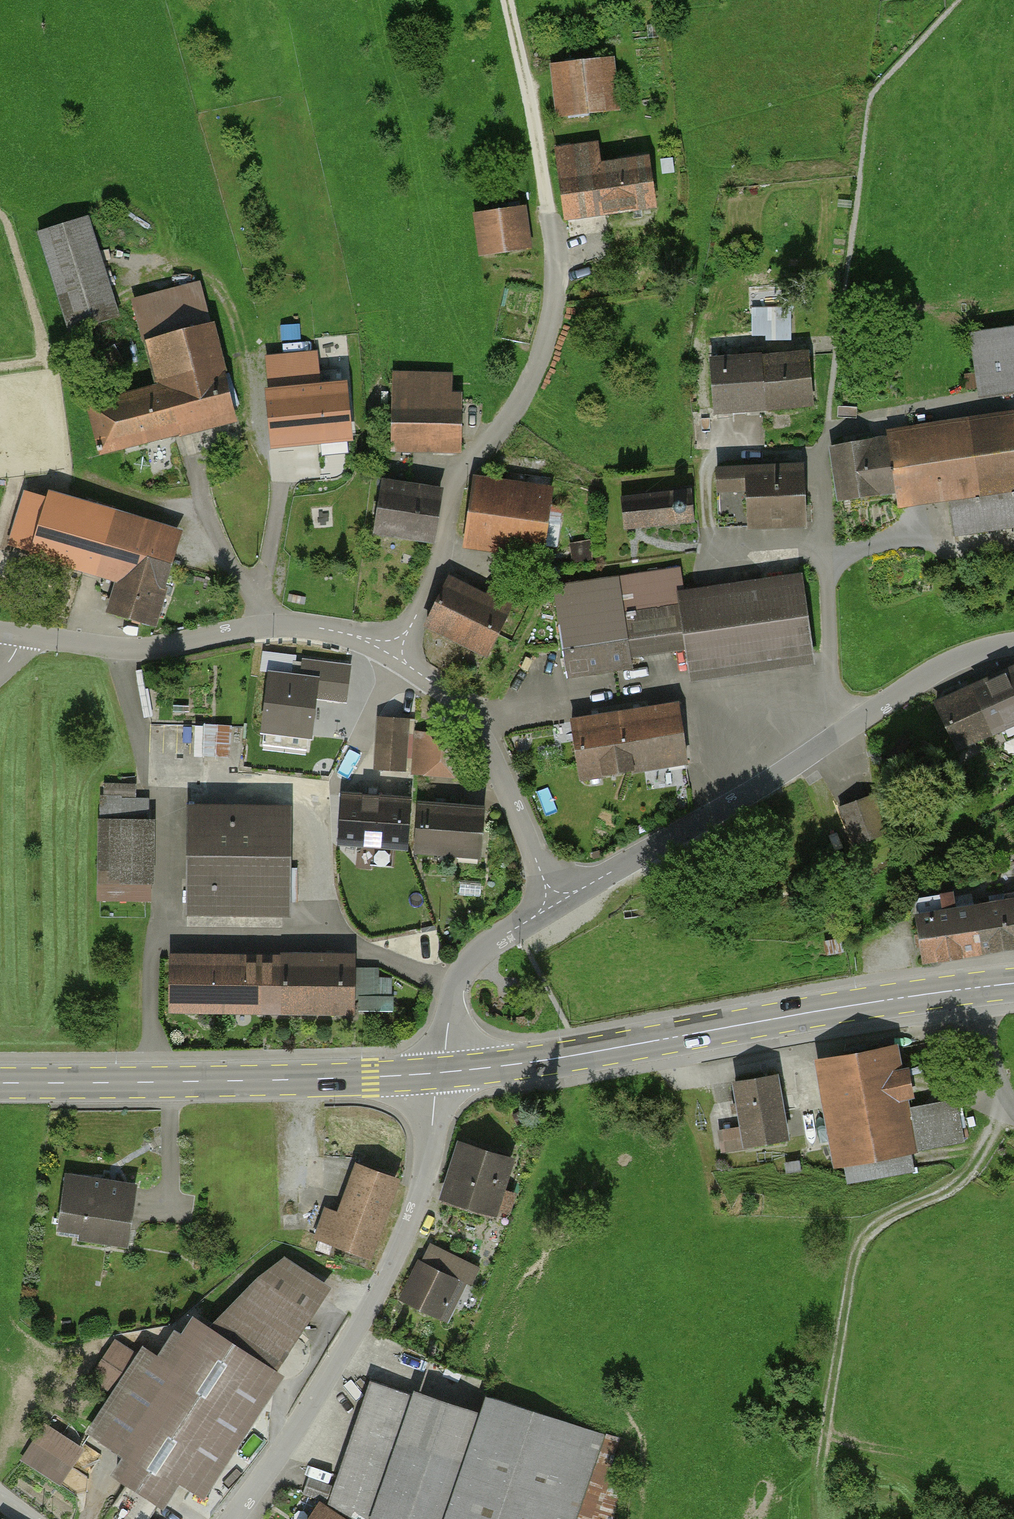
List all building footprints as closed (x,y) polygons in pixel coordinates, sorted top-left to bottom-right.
[(603,61),(560,66),(566,111),(609,106),(603,61)] [(598,146),(557,152),(567,219),(655,207),(649,159),(601,166),(598,146)] [(520,206),(477,213),(483,255),(526,249),(520,206)] [(122,330),(87,218),(39,233),(74,345),(122,330)] [(100,451),(234,417),(200,284),(134,301),(157,388),(89,406),(100,451)] [(738,332),(738,321),(792,318),(791,304),(715,308),(716,333),(738,332)] [(971,333),(979,394),(1013,389),(1013,327),(971,333)] [(804,352),(711,357),(714,411),(807,406),(804,352)] [(317,353),(265,358),(273,444),(348,437),(343,386),(320,388),(317,353)] [(451,378),(394,377),(392,445),(460,447),(461,396),(451,395),(451,378)] [(888,430),(889,436),(831,445),(838,497),(896,489),(899,505),(952,498),(957,532),(1013,524),(1013,413),(888,430)] [(806,519),(803,464),(718,468),(721,524),(806,519)] [(438,493),(389,486),(390,481),(377,479),(376,486),(382,487),(376,530),(431,538),(438,493)] [(548,499),(476,488),(469,535),(541,546),(548,499)] [(691,489),(620,497),(624,530),(695,522),(691,489)] [(183,529),(49,491),(31,553),(120,579),(112,609),(156,621),(183,529)] [(555,502),(550,543),(561,544),(565,504),(555,502)] [(814,660),(801,574),(682,592),(680,574),(559,593),(572,674),(630,665),(628,652),(687,643),(692,679),(814,660)] [(505,608),(449,581),(430,621),(485,648),(505,608)] [(300,681),(270,677),(264,731),(310,737),(314,698),(344,701),(348,667),(303,662),(300,681)] [(935,704),(956,749),(1013,723),(1013,668),(935,704)] [(680,703),(574,719),(583,774),(689,757),(680,703)] [(408,718),(380,716),(377,767),(405,769),(408,718)] [(456,741),(412,738),(410,772),(454,774),(456,741)] [(408,795),(345,790),(341,840),(404,845),(408,795)] [(870,798),(842,809),(855,843),(883,832),(870,798)] [(484,804),(420,801),(417,842),(482,845),(484,804)] [(286,802),(188,804),(190,915),(288,914),(286,802)] [(153,818),(100,818),(100,893),(153,893),(153,818)] [(919,917),(925,952),(1013,937),(1013,901),(919,917)] [(214,934),(175,934),(175,1011),(352,1010),(352,956),(214,956),(214,934)] [(897,1043),(817,1057),(834,1158),(959,1136),(953,1097),(907,1105),(897,1043)] [(777,1071),(735,1079),(746,1140),(787,1132),(777,1071)] [(514,1160),(462,1142),(443,1197),(496,1214),(514,1160)] [(398,1178),(358,1164),(340,1214),(331,1211),(320,1243),(369,1260),(398,1178)] [(136,1185),(68,1175),(60,1228),(129,1238),(136,1185)] [(430,1245),(403,1298),(437,1316),(451,1288),(464,1294),(477,1269),(430,1245)] [(327,1286),(286,1261),(212,1328),(188,1314),(162,1356),(144,1345),(138,1355),(118,1342),(95,1381),(115,1393),(92,1431),(126,1451),(112,1474),(130,1485),(116,1509),(133,1518),(147,1518),(157,1501),(166,1506),(180,1483),(202,1496),(327,1286)] [(370,1383),(329,1503),(359,1518),(577,1518),(605,1436),(486,1396),(480,1412),(414,1390),(412,1397),(370,1383)] [(86,1450),(45,1426),(24,1461),(64,1486),(86,1450)] [(319,1503),(308,1518),(342,1518),(319,1503)]
